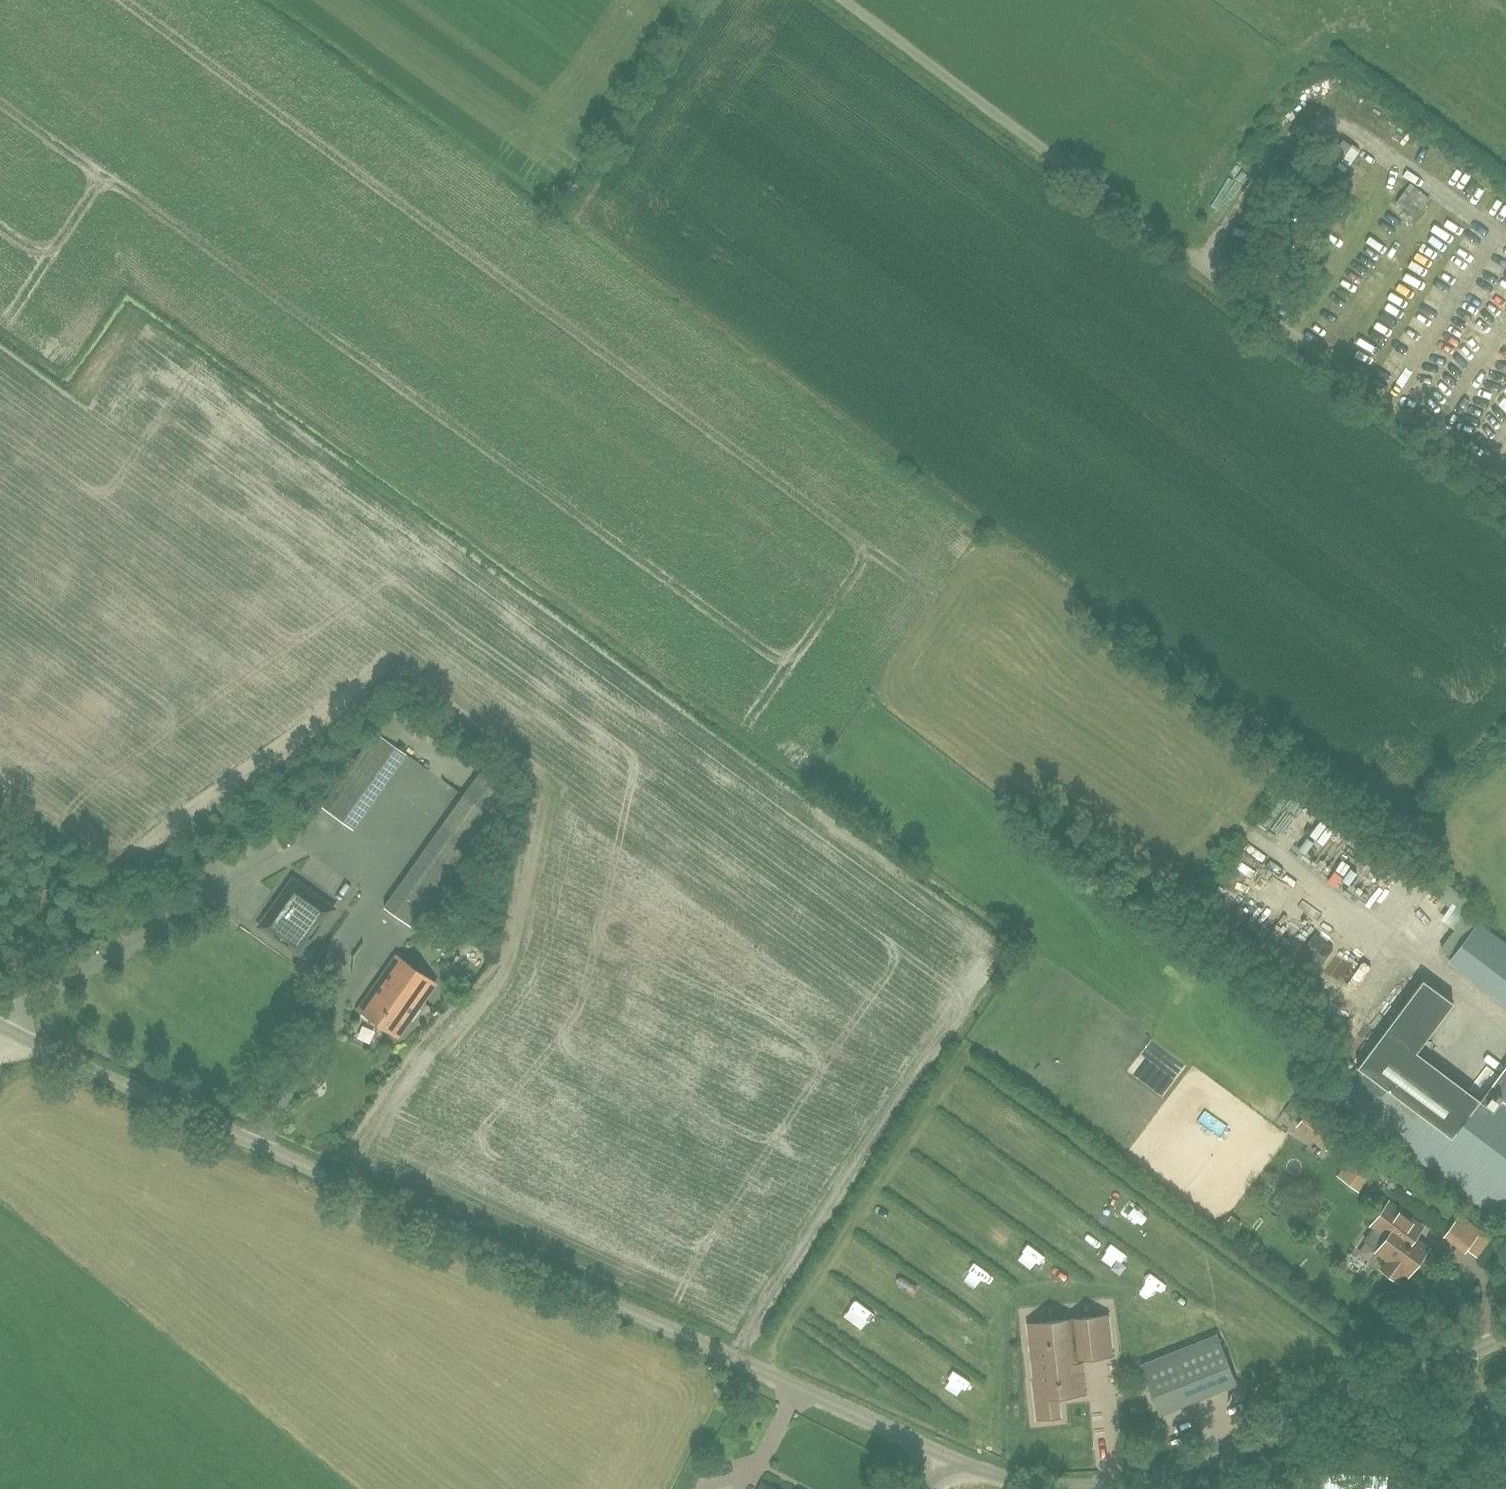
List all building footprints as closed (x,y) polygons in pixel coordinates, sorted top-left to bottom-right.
[(1417,218),(1432,199),(1412,183),(1397,203),(1417,218)] [(1453,237),(1459,222),(1451,219),(1447,226),(1437,222),(1434,229),(1453,237)] [(1452,270),(1465,276),(1471,263),(1458,257),(1452,270)] [(1462,391),(1475,395),(1481,376),(1468,372),(1462,391)] [(407,754),(376,733),(323,808),(354,830),(407,754)] [(481,771),(387,908),(418,929),(512,793),(481,771)] [(390,827),(405,801),(394,795),(380,821),(390,827)] [(272,931),(303,953),(334,909),(296,882),(269,920),(272,931)] [(1324,916),(1328,909),(1310,898),(1306,905),(1324,916)] [(1479,922),(1451,962),(1505,1003),(1505,943),(1479,922)] [(400,1038),(438,984),(399,956),(360,1009),(400,1038)] [(1472,1113),(1377,1042),(1337,1097),(1498,1217),(1505,1223),(1505,1067),(1472,1113)] [(1309,1112),(1299,1124),(1329,1148),(1339,1136),(1326,1126),(1333,1118),(1316,1105),(1309,1113),(1309,1112)] [(1357,1189),(1373,1167),(1356,1155),(1340,1176),(1357,1189)] [(1390,1237),(1379,1252),(1391,1260),(1384,1270),(1400,1282),(1407,1272),(1411,1275),(1430,1250),(1417,1240),(1425,1228),(1391,1203),(1374,1226),(1390,1237)] [(1481,1231),(1467,1250),(1477,1257),(1491,1239),(1481,1231)] [(1080,1360),(1087,1359),(1112,1356),(1108,1316),(1028,1324),(1035,1385),(1034,1385),(1038,1420),(1060,1417),(1058,1398),(1084,1395),(1080,1360)] [(1142,1365),(1161,1413),(1236,1383),(1217,1335),(1142,1365)]
